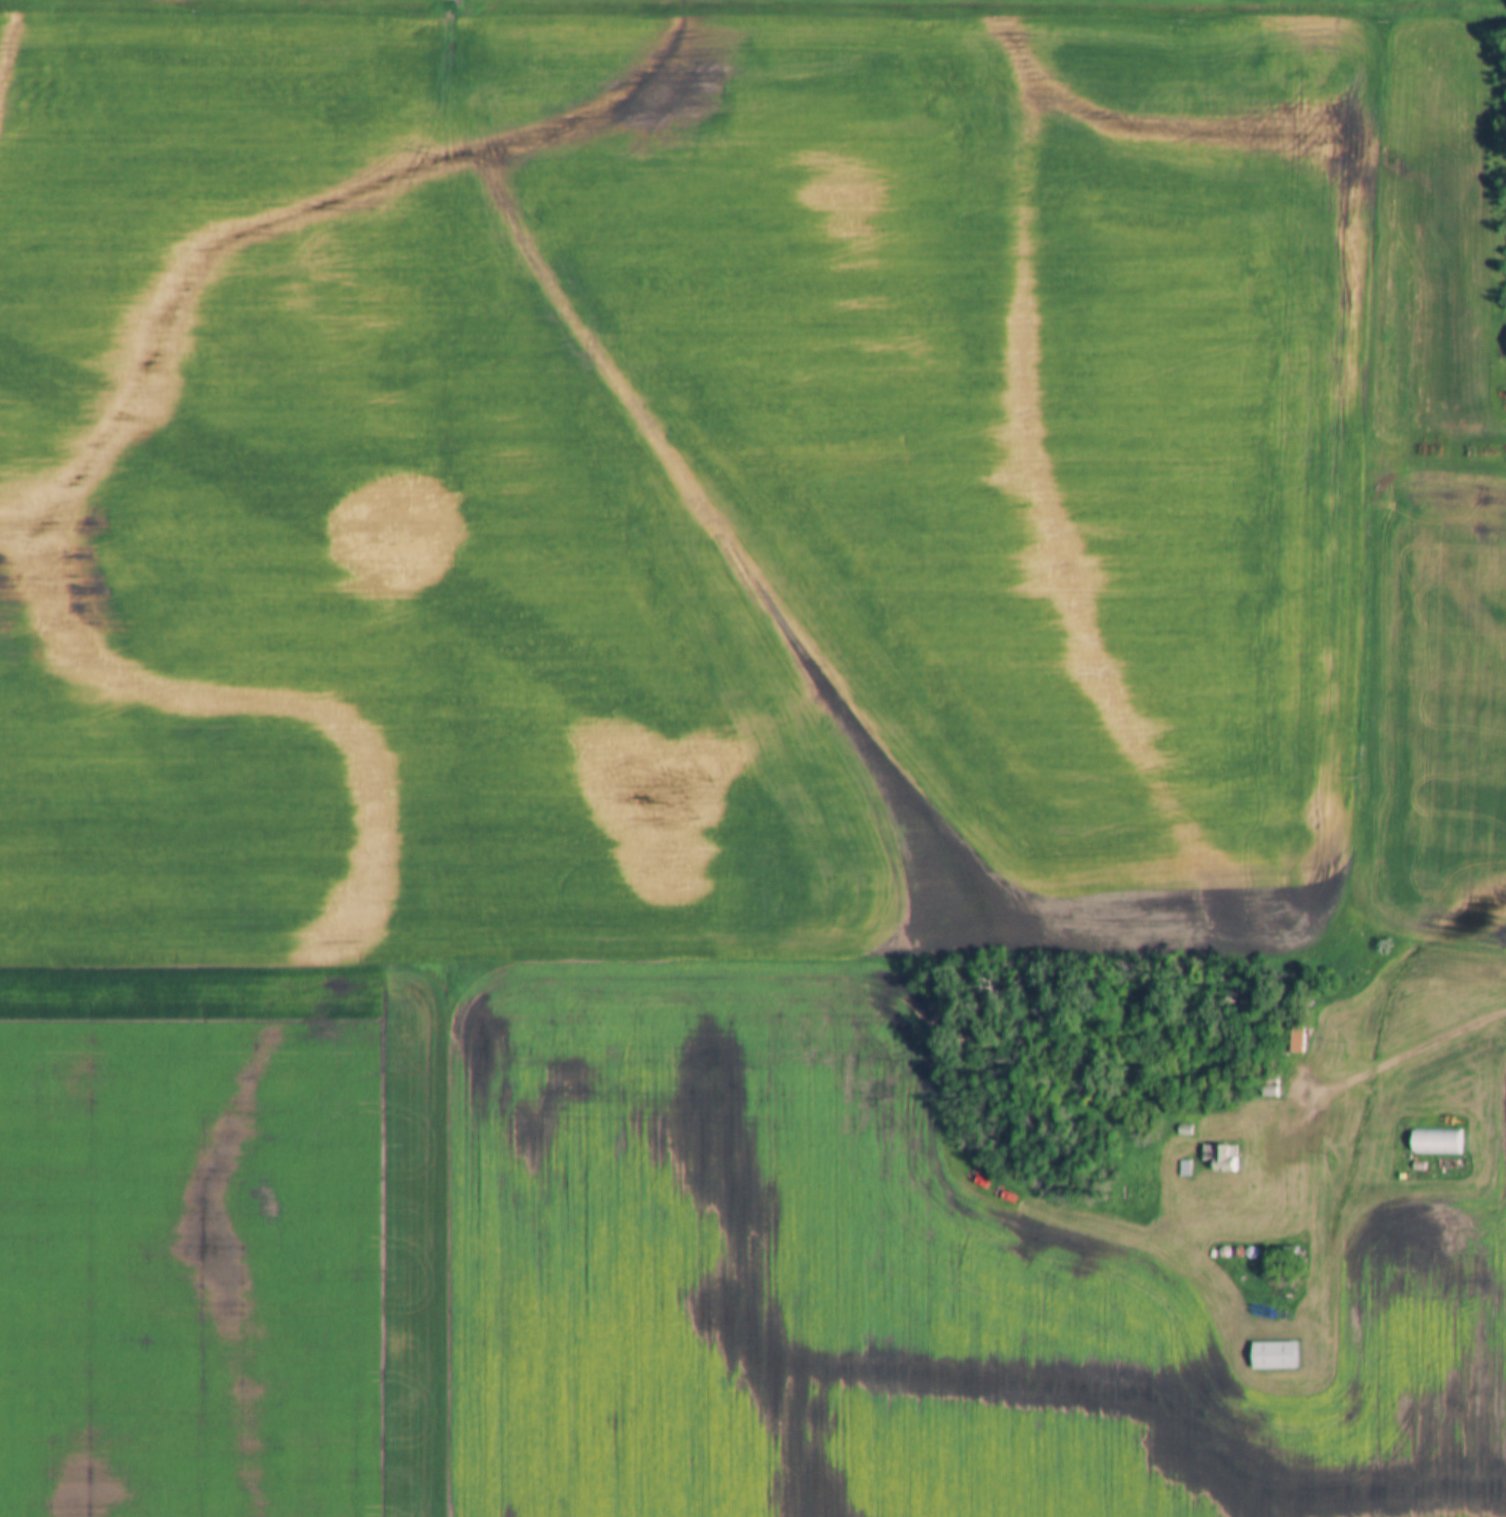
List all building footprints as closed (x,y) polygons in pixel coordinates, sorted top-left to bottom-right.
[(1304,1050),(1303,1025),(1284,1026),(1285,1051),(1304,1050)] [(1277,1095),(1277,1083),(1262,1083),(1262,1095),(1277,1095)] [(1177,1124),(1177,1132),(1191,1132),(1191,1124),(1177,1124)] [(1409,1127),(1409,1153),(1460,1153),(1460,1127),(1409,1127)] [(1237,1143),(1201,1143),(1201,1170),(1237,1170),(1237,1143)] [(1188,1174),(1189,1159),(1180,1158),(1179,1174),(1188,1174)] [(1295,1368),(1295,1341),(1249,1341),(1249,1368),(1295,1368)]
